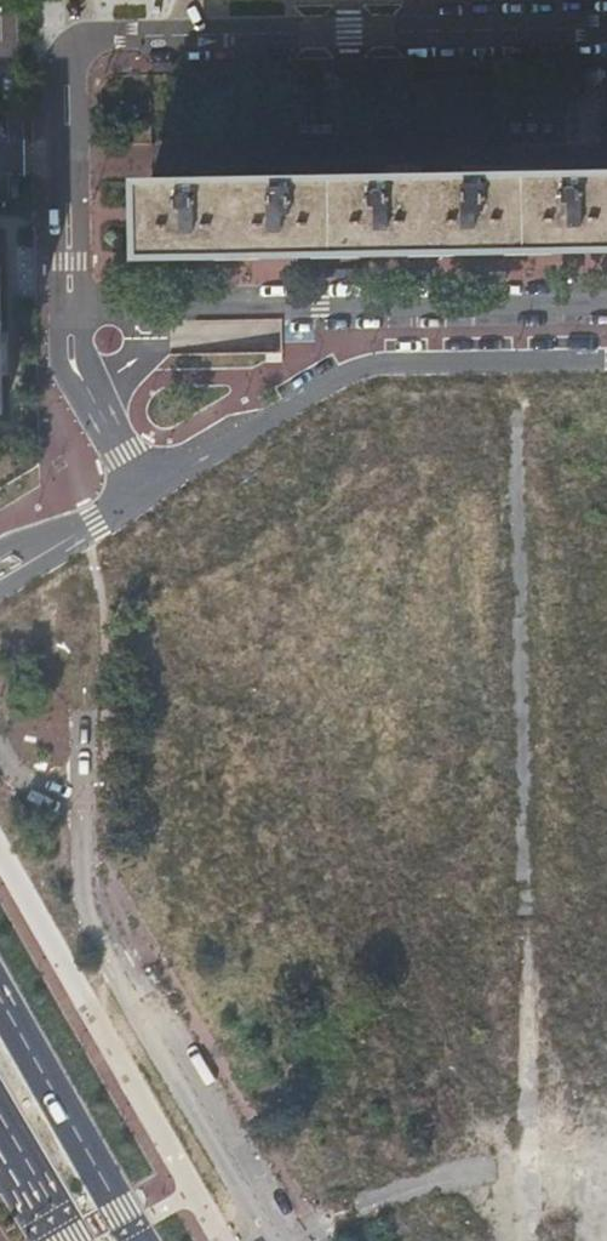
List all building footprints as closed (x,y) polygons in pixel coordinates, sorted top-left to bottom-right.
[(151,181),(152,252),(606,244),(606,173),(151,181)]
